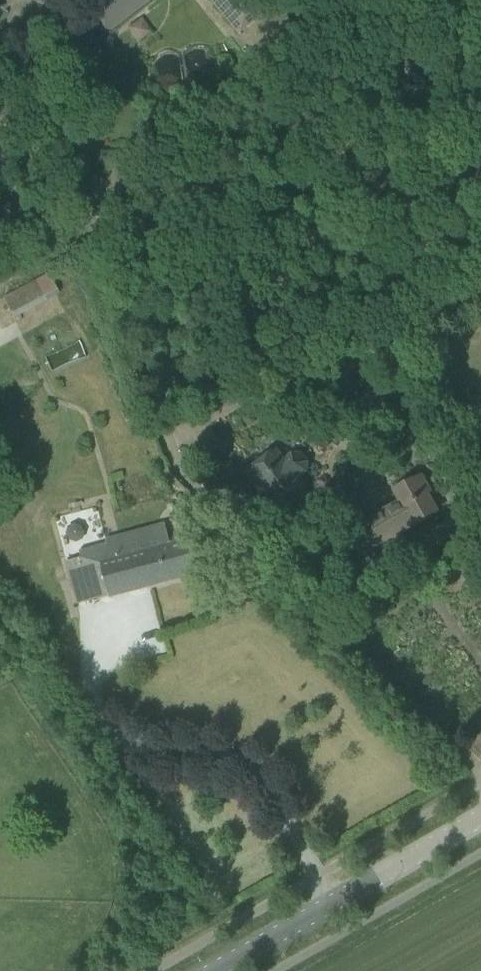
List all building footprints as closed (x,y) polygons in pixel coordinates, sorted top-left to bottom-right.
[(81,4),(104,33),(145,1),(146,0),(86,0),(81,4)] [(237,33),(271,5),(268,0),(210,0),(237,33)] [(3,297),(13,317),(45,300),(35,280),(3,297)] [(307,473),(308,461),(302,454),(292,453),(287,458),(278,448),(245,474),(268,502),(271,499),(280,510),(309,488),(301,477),(307,473)] [(399,503),(348,531),(361,554),(412,526),(413,528),(441,512),(430,494),(433,492),(423,474),(393,491),(399,503)] [(194,537),(166,545),(162,529),(80,552),(93,600),(109,596),(110,597),(203,572),(194,537)]
